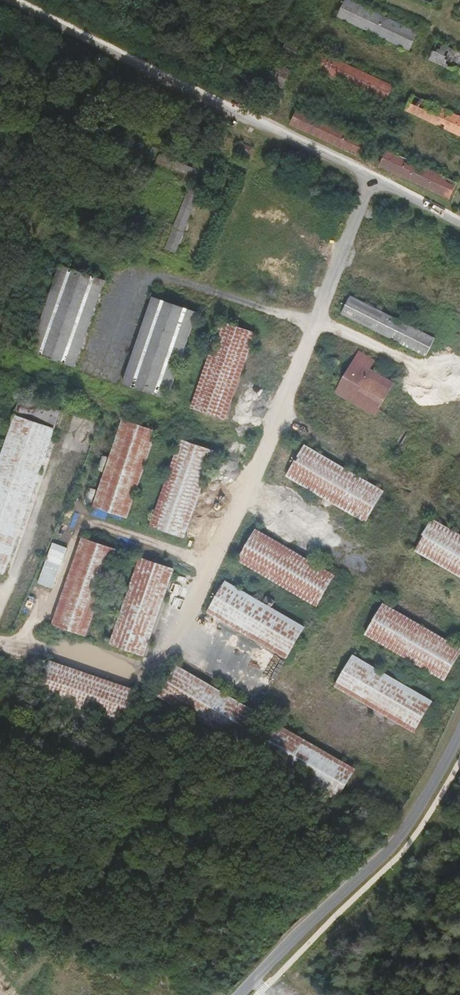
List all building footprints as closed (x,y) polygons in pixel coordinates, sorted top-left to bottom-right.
[(338,18),(410,54),(420,34),(352,0),(347,0),(338,18)] [(282,52),(298,60),(303,50),(287,42),(282,52)] [(430,61),(449,69),(452,63),(459,66),(459,52),(437,43),(430,61)] [(327,53),(319,70),(385,103),(394,87),(327,53)] [(277,64),(268,82),(284,90),(293,72),(277,64)] [(408,111),(459,136),(459,117),(416,95),(408,111)] [(299,109),(291,125),(359,159),(367,143),(299,109)] [(253,147),(242,141),(239,148),(250,154),(253,147)] [(389,152),(381,168),(448,200),(455,185),(389,152)] [(200,188),(190,184),(165,249),(175,253),(200,188)] [(28,353),(76,370),(107,280),(59,264),(28,353)] [(352,296),(343,315),(426,358),(436,338),(352,296)] [(152,297),(121,387),(168,403),(200,313),(152,297)] [(259,334),(219,321),(188,412),(228,426),(259,334)] [(359,351),(336,394),(377,417),(396,383),(372,370),(377,361),(359,351)] [(12,415),(0,450),(0,577),(4,579),(55,430),(12,415)] [(91,507),(128,520),(158,433),(120,421),(91,507)] [(151,526),(187,539),(218,451),(181,438),(151,526)] [(305,444),(287,475),(371,522),(388,490),(305,444)] [(433,519),(414,554),(459,579),(459,534),(433,519)] [(238,563),(318,608),(338,573),(258,528),(238,563)] [(116,549),(80,537),(50,625),(85,637),(116,549)] [(139,559),(108,647),(144,659),(175,571),(139,559)] [(309,629),(226,582),(208,614),(291,661),(309,629)] [(364,636),(447,683),(459,659),(459,647),(382,604),(364,636)] [(337,686),(417,731),(433,702),(353,657),(337,686)] [(137,692),(44,660),(32,694),(126,726),(137,692)] [(178,669),(160,700),(238,744),(256,712),(178,669)] [(275,728),(261,753),(343,799),(357,774),(275,728)]
